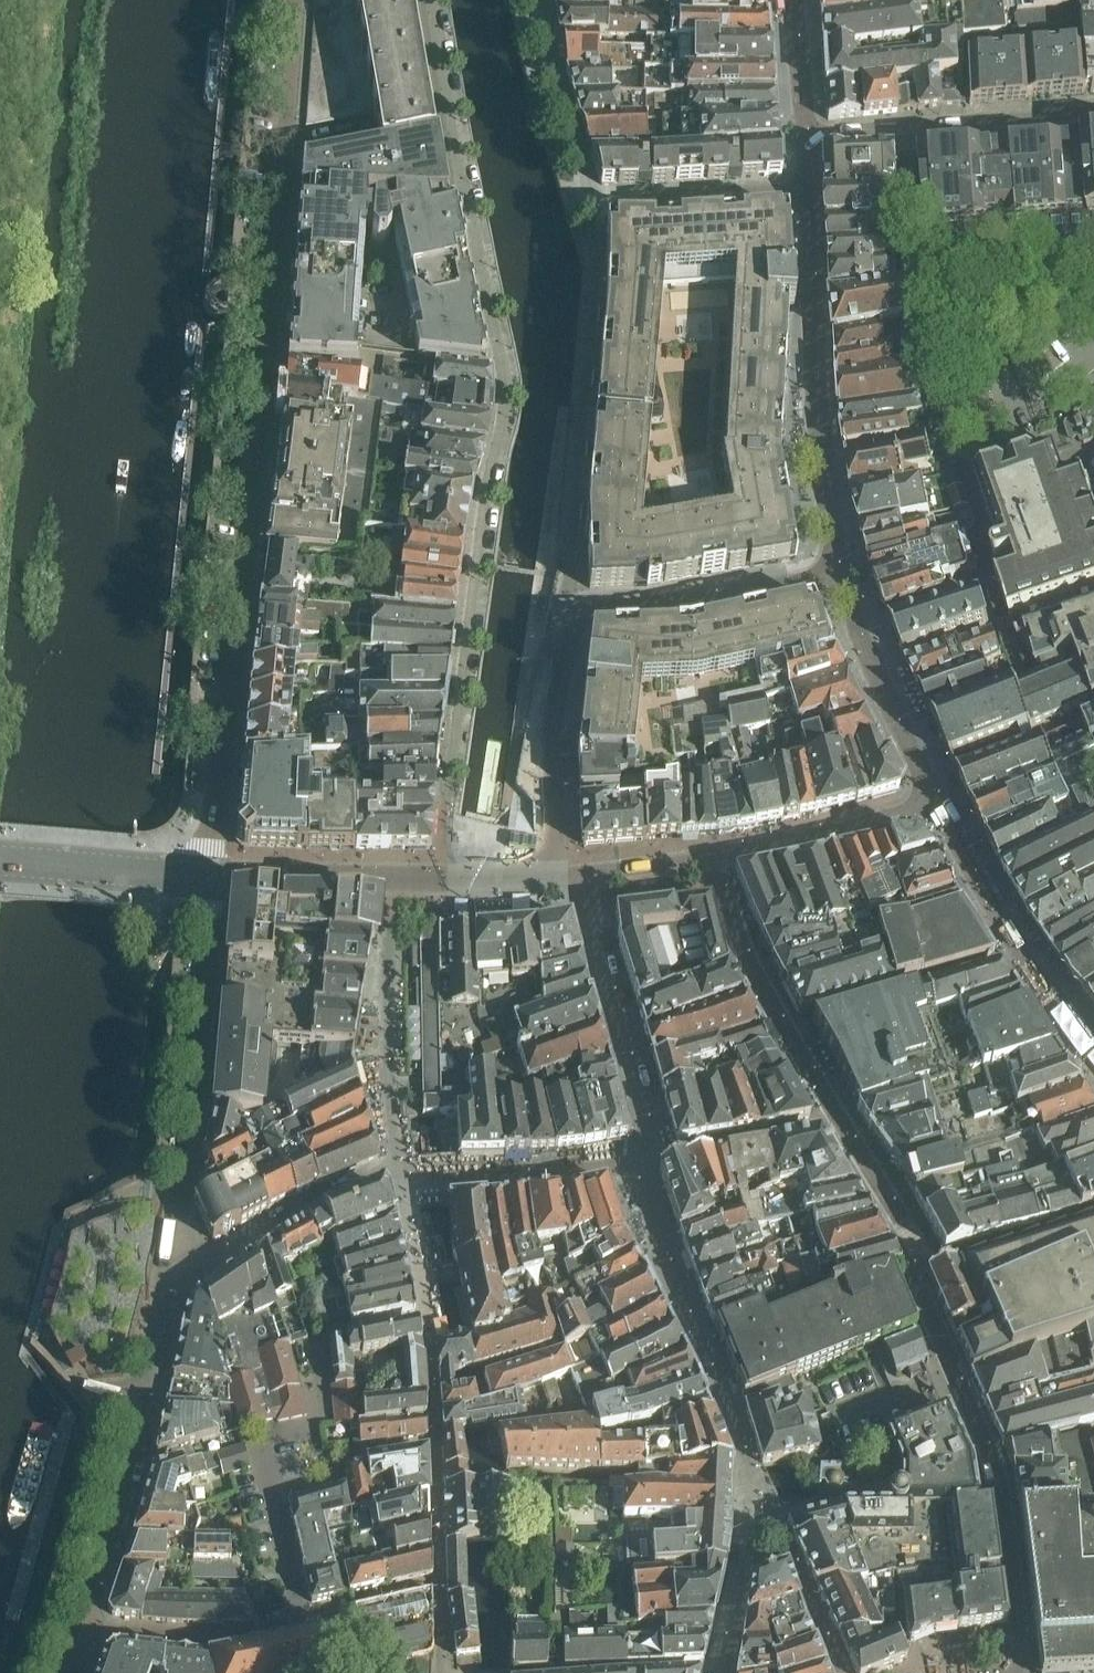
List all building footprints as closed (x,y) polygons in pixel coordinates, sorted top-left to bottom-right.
[(305,126),(376,113),(376,117),(378,128),(380,139),(381,148),(428,140),(427,131),(425,120),(423,109),(422,105),(404,0),(314,0),(305,126)] [(556,10),(609,13),(626,13),(627,0),(555,0),(556,10)] [(626,13),(636,14),(637,0),(627,0),(626,13)] [(764,0),(667,0),(666,5),(657,5),(657,15),(663,15),(671,15),(681,17),(692,18),(766,19),(766,16),(766,15),(764,0)] [(822,15),(822,17),(857,13),(881,10),(907,6),(956,0),(820,0),(822,15)] [(822,17),(822,19),(823,45),(823,47),(860,45),(960,34),(960,33),(1003,29),(1002,12),(1016,11),(1015,0),(956,0),(907,6),(881,10),(857,13),(822,17)] [(1069,1),(1069,0),(1015,0),(1016,11),(1016,13),(1069,9),(1069,1)] [(1022,32),(1027,98),(1028,98),(1028,96),(1084,92),(1080,42),(1078,0),(1075,0),(1069,1),(1069,9),(1016,13),(1017,28),(1070,24),(1071,43),(1032,46),(1031,32),(1022,32)] [(1080,42),(1093,43),(1093,0),(1078,0),(1080,42)] [(607,37),(609,13),(556,10),(557,15),(561,41),(591,42),(598,42),(598,37),(607,37)] [(609,13),(607,37),(626,37),(626,13),(609,13)] [(643,37),(645,37),(663,38),(663,15),(657,15),(644,15),(636,14),(626,13),(626,37),(643,37)] [(766,19),(692,18),(681,17),(671,15),(663,15),(663,38),(645,37),(645,42),(681,42),(691,43),(717,44),(718,45),(769,44),(767,19),(766,19)] [(969,102),(1027,98),(1022,32),(1013,33),(1014,48),(976,51),(975,36),(966,37),(969,102)] [(823,47),(825,80),(863,78),(886,77),(913,76),(923,75),(923,71),(937,70),(956,69),(956,64),(962,64),(960,34),(860,45),(823,47)] [(563,50),(559,53),(560,60),(565,62),(566,71),(611,71),(644,71),(644,50),(598,48),(598,42),(591,42),(561,41),(563,50)] [(691,43),(681,42),(645,42),(644,50),(644,71),(690,73),(716,73),(772,73),(769,44),(718,45),(717,44),(691,43)] [(1080,42),(1084,92),(1093,91),(1093,43),(1080,42)] [(923,75),(913,76),(916,108),(940,104),(964,102),(962,86),(938,88),(937,70),(923,71),(923,75)] [(611,71),(566,71),(573,94),(611,93),(611,71)] [(653,95),(687,94),(723,94),(773,94),(772,73),(716,73),(690,73),(644,71),(643,93),(645,94),(653,95)] [(889,111),(916,108),(913,76),(886,77),(889,111)] [(886,77),(863,78),(866,114),(889,111),(886,77)] [(866,114),(863,78),(825,80),(827,118),(866,114)] [(643,93),(611,93),(573,94),(582,120),(644,117),(645,94),(643,93)] [(666,110),(666,118),(775,117),(773,94),(723,94),(687,94),(653,95),(654,110),(666,110)] [(644,117),(582,120),(581,120),(589,147),(656,143),(655,134),(646,135),(644,117)] [(722,147),(778,144),(775,117),(666,118),(660,118),(662,151),(722,147)] [(920,152),(926,230),(976,226),(986,225),(988,258),(1009,257),(1009,260),(1011,260),(1027,259),(1041,258),(1093,254),(1093,136),(1082,137),(1082,138),(1061,140),(1061,141),(1001,146),(1001,147),(983,148),(982,147),(920,152)] [(394,196),(448,200),(437,138),(428,140),(381,148),(302,162),(300,189),(366,194),(394,196)] [(778,144),(722,147),(724,178),(781,175),(778,144)] [(722,147),(662,151),(638,152),(591,154),(601,184),(636,183),(724,178),(722,147)] [(838,152),(827,153),(829,197),(836,197),(893,195),(899,194),(898,172),(897,154),(897,147),(860,150),(841,152),(838,152)] [(366,214),(366,212),(366,194),(300,189),(295,261),(288,357),(355,362),(365,220),(366,214)] [(836,197),(829,197),(831,245),(895,242),(893,195),(836,197)] [(373,212),(366,212),(366,214),(373,215),(371,236),(376,242),(384,242),(390,236),(387,225),(390,225),(417,355),(480,363),(480,357),(487,355),(483,334),(482,334),(482,332),(483,332),(484,331),(484,330),(484,329),(484,328),(483,328),(483,327),(481,327),(481,325),(480,325),(478,315),(479,315),(470,272),(469,272),(468,270),(470,269),(471,269),(471,268),(471,267),(471,266),(471,265),(470,265),(468,265),(468,263),(467,263),(465,253),(456,210),(453,199),(448,200),(394,196),(395,210),(385,212),(383,205),(374,205),(373,212)] [(907,210),(906,199),(898,199),(899,210),(907,210)] [(907,210),(899,210),(899,220),(907,220),(907,210)] [(783,389),(787,383),(783,376),(787,304),(794,305),(787,212),(654,222),(607,222),(607,287),(605,312),(598,311),(597,325),(603,325),(599,375),(593,375),(591,388),(598,389),(596,415),(643,418),(643,423),(595,420),(593,447),(586,446),(585,459),(592,460),(587,510),(581,509),(579,523),(586,523),(585,538),(587,538),(589,588),(640,585),(640,575),(645,574),(647,585),(796,559),(778,462),(779,453),(783,446),(780,439),(783,389)] [(707,221),(681,223),(681,245),(623,248),(623,327),(605,532),(749,516),(738,451),(752,244),(707,244),(707,221)] [(909,233),(908,224),(899,225),(900,234),(909,233)] [(909,241),(909,233),(900,234),(900,242),(909,241)] [(900,251),(910,250),(909,241),(900,242),(900,251)] [(895,242),(831,245),(833,293),(897,282),(895,242)] [(901,263),(911,263),(910,254),(900,255),(901,263)] [(911,271),(911,263),(901,263),(901,272),(911,271)] [(901,280),(912,279),(911,271),(901,272),(901,280)] [(862,294),(833,298),(837,335),(850,333),(852,331),(859,330),(861,331),(894,325),(897,325),(901,349),(904,366),(906,377),(910,377),(925,374),(933,372),(935,372),(931,358),(925,320),(918,282),(915,282),(912,283),(898,286),(888,288),(862,294)] [(1082,317),(1039,352),(1017,360),(965,379),(953,383),(965,418),(964,418),(963,419),(962,419),(962,420),(961,420),(960,421),(960,422),(959,423),(959,424),(959,425),(959,426),(959,427),(959,428),(961,435),(969,457),(968,457),(975,476),(1055,449),(1066,478),(1077,475),(1075,472),(1086,468),(1093,490),(1093,308),(1082,317)] [(850,333),(837,335),(838,360),(868,355),(889,351),(893,350),(901,349),(897,325),(894,325),(861,331),(859,330),(852,331),(850,333)] [(868,355),(838,360),(839,380),(840,385),(873,381),(906,377),(904,366),(901,349),(893,350),(889,351),(868,355)] [(381,379),(390,380),(393,359),(384,357),(381,379)] [(433,387),(492,395),(490,372),(436,364),(433,387)] [(320,371),(287,365),(286,388),(367,400),(370,378),(320,371)] [(933,372),(925,374),(927,386),(931,385),(933,394),(941,393),(939,383),(935,383),(933,372)] [(873,381),(840,385),(840,388),(841,408),(841,409),(916,398),(910,377),(906,377),(873,381)] [(381,379),(370,378),(367,400),(383,402),(396,404),(409,407),(436,411),(437,407),(490,420),(492,395),(433,387),(390,380),(381,379)] [(286,388),(284,413),(379,428),(380,428),(383,402),(367,400),(286,388)] [(941,393),(933,394),(935,407),(943,405),(941,393)] [(916,398),(841,409),(844,428),(878,423),(908,419),(924,415),(920,397),(916,398)] [(405,432),(410,433),(444,439),(445,437),(486,444),(490,420),(437,407),(436,411),(409,407),(405,432)] [(361,523),(367,524),(379,428),(284,413),(280,441),(271,517),(269,517),(266,545),(270,545),(297,548),(357,554),(360,530),(361,523)] [(947,429),(945,418),(930,422),(932,432),(947,429)] [(908,419),(878,423),(881,441),(911,436),(908,419)] [(878,423),(844,428),(846,446),(881,441),(878,423)] [(410,433),(407,457),(478,468),(486,444),(445,437),(444,439),(410,433)] [(949,438),(941,440),(945,453),(953,451),(949,438)] [(928,442),(902,448),(908,481),(920,479),(918,468),(934,466),(928,442)] [(881,486),(908,481),(902,448),(875,453),(881,486)] [(975,476),(998,542),(1004,539),(1007,547),(999,550),(998,550),(998,551),(997,551),(996,552),(995,552),(995,553),(995,554),(994,555),(994,556),(994,557),(994,558),(994,559),(995,559),(995,560),(995,561),(996,561),(996,562),(997,562),(998,563),(999,563),(1000,563),(1001,563),(1002,563),(1003,563),(1012,560),(1014,568),(996,574),(1010,616),(1056,599),(1061,612),(1072,607),(1068,595),(1093,586),(1093,508),(1090,497),(1093,495),(1093,490),(1086,468),(1075,472),(1077,475),(1066,478),(1055,449),(975,476)] [(953,451),(945,453),(949,466),(957,463),(953,451)] [(875,453),(848,458),(853,491),(881,486),(875,453)] [(478,468),(407,457),(405,457),(402,473),(413,475),(472,484),(473,484),(478,468)] [(472,484),(413,475),(411,499),(468,510),(472,484)] [(857,510),(862,527),(902,518),(930,511),(923,478),(920,479),(908,481),(881,486),(853,491),(857,510)] [(948,490),(954,508),(970,505),(964,485),(948,490)] [(469,510),(468,510),(411,499),(410,512),(414,513),(412,532),(464,540),(469,510)] [(941,537),(965,531),(972,528),(975,524),(972,512),(936,518),(941,537)] [(904,526),(902,518),(862,527),(866,544),(870,561),(933,540),(927,520),(904,526)] [(397,529),(393,552),(461,562),(464,540),(412,532),(406,531),(397,529)] [(933,540),(942,575),(944,580),(978,569),(971,549),(965,531),(941,537),(933,540)] [(882,596),(913,585),(942,575),(933,540),(870,561),(875,579),(882,596)] [(270,545),(263,597),(290,599),(297,548),(270,545)] [(389,552),(387,570),(401,572),(458,580),(461,562),(393,552),(389,552)] [(399,588),(399,589),(455,597),(458,580),(401,572),(399,588)] [(942,575),(913,585),(919,603),(949,593),(944,580),(942,575)] [(372,584),(369,607),(454,615),(455,597),(399,589),(399,588),(372,584)] [(919,603),(913,585),(882,596),(888,613),(919,603)] [(892,622),(905,651),(989,623),(987,616),(980,595),(966,600),(892,622)] [(261,597),(259,617),(304,622),(305,601),(290,599),(263,597),(261,597)] [(665,628),(593,632),(591,632),(581,721),(580,731),(578,744),(577,753),(578,771),(578,775),(579,775),(580,790),(620,789),(619,779),(635,776),(634,753),(642,680),(693,678),(755,666),(756,671),(833,653),(832,650),(812,600),(688,627),(679,628),(672,625),(665,628)] [(305,601),(304,622),(320,623),(338,625),(372,629),(372,628),(452,635),(454,615),(369,607),(305,601)] [(1088,608),(1086,603),(1072,607),(1061,612),(1023,625),(1038,668),(1040,667),(1043,678),(1018,688),(1016,683),(996,691),(932,714),(953,760),(957,758),(955,755),(1031,726),(1031,727),(1093,702),(1093,606),(1088,608)] [(256,641),(299,644),(301,632),(319,633),(320,623),(304,622),(259,617),(258,617),(256,641)] [(338,625),(338,647),(359,648),(384,649),(451,652),(452,635),(372,628),(372,629),(338,625)] [(1002,657),(994,635),(909,664),(920,689),(987,666),(1002,657)] [(293,665),(302,665),(315,665),(316,656),(298,655),(299,644),(256,641),(255,641),(253,665),(293,665)] [(359,648),(358,675),(378,673),(379,667),(449,670),(451,652),(384,649),(359,648)] [(866,723),(863,715),(833,653),(756,671),(759,701),(762,729),(796,722),(796,723),(821,716),(826,730),(866,723)] [(253,665),(250,695),(291,695),(293,665),(253,665)] [(987,666),(920,689),(921,688),(932,714),(996,691),(987,666)] [(446,692),(449,670),(379,667),(378,673),(358,675),(358,694),(389,693),(446,692)] [(389,693),(358,694),(342,694),(335,694),(336,725),(365,725),(442,723),(446,692),(389,693)] [(289,724),(291,695),(250,695),(247,724),(289,724)] [(726,726),(732,769),(732,781),(742,779),(755,827),(782,821),(769,772),(762,746),(765,745),(762,735),(762,729),(759,701),(722,708),(723,712),(725,720),(726,726)] [(723,712),(714,713),(716,722),(725,720),(723,712)] [(796,722),(762,729),(762,735),(765,745),(781,742),(796,738),(801,762),(815,814),(840,808),(856,804),(842,753),(835,755),(826,730),(821,716),(796,723),(796,722)] [(1083,722),(1084,723),(1083,723),(1089,738),(1066,749),(1059,733),(966,769),(963,771),(962,769),(959,770),(960,772),(959,773),(972,802),(990,842),(991,841),(1004,870),(1054,845),(1053,841),(1093,822),(1093,806),(1085,782),(1093,778),(1093,718),(1083,722)] [(308,753),(322,752),(326,752),(344,752),(349,752),(366,751),(438,748),(442,723),(365,725),(336,725),(299,724),(300,753),(308,753)] [(866,723),(826,730),(835,755),(842,753),(857,748),(876,743),(866,723)] [(300,753),(299,724),(289,724),(247,724),(244,757),(300,753)] [(734,794),(732,781),(732,769),(726,726),(697,731),(706,775),(718,833),(737,830),(729,795),(734,794)] [(718,833),(706,775),(697,731),(674,734),(678,770),(679,775),(687,774),(688,783),(690,805),(695,805),(699,835),(718,833)] [(781,742),(786,767),(798,818),(815,814),(801,762),(796,738),(781,742)] [(782,821),(798,818),(786,767),(781,742),(765,745),(762,746),(769,772),(782,821)] [(881,742),(876,743),(857,748),(863,770),(892,762),(881,742)] [(436,776),(438,748),(366,751),(349,752),(350,779),(382,778),(436,776)] [(871,798),(863,770),(857,748),(842,753),(856,804),(871,798)] [(326,752),(322,752),(322,770),(345,770),(344,752),(326,752)] [(308,779),(308,753),(300,753),(244,757),(237,836),(238,836),(236,837),(244,846),(245,845),(245,846),(308,848),(308,818),(310,818),(310,817),(320,817),(320,797),(320,795),(310,794),(310,779),(308,779)] [(898,791),(902,781),(892,761),(892,762),(863,770),(871,798),(898,791)] [(679,784),(679,775),(678,770),(643,775),(646,839),(680,836),(679,784)] [(679,784),(680,836),(699,835),(695,805),(690,805),(688,783),(687,774),(679,775),(679,784)] [(620,789),(580,790),(580,799),(581,821),(583,844),(603,842),(646,839),(643,775),(635,776),(619,779),(620,789)] [(433,799),(436,776),(382,778),(382,798),(433,799)] [(742,779),(732,781),(734,794),(729,795),(737,830),(755,827),(742,779)] [(354,805),(354,797),(320,797),(320,817),(310,817),(310,818),(308,818),(308,848),(356,848),(354,805)] [(382,798),(354,797),(354,805),(356,848),(390,848),(430,849),(433,799),(382,798)] [(1029,914),(1093,884),(1093,827),(1054,845),(1004,870),(1005,873),(1006,872),(1028,911),(1028,912),(1029,914)] [(900,865),(913,861),(935,856),(933,853),(924,842),(910,835),(895,836),(886,838),(900,865)] [(900,865),(886,838),(865,844),(837,850),(870,931),(880,930),(888,927),(886,920),(902,913),(900,907),(895,894),(893,889),(884,870),(895,867),(900,865)] [(849,924),(854,933),(870,931),(837,850),(823,854),(849,924)] [(827,919),(830,930),(854,933),(849,924),(823,854),(806,858),(827,919)] [(901,892),(920,887),(946,879),(935,856),(913,861),(900,865),(895,867),(884,870),(893,889),(895,894),(901,892)] [(754,920),(763,940),(793,930),(796,929),(806,928),(824,928),(830,930),(827,919),(806,858),(784,862),(742,871),(737,879),(754,920)] [(946,879),(920,887),(901,892),(895,894),(900,907),(904,905),(953,892),(946,879)] [(1029,914),(1044,937),(1045,937),(1093,912),(1093,884),(1029,914)] [(902,913),(886,920),(888,927),(906,921),(960,905),(953,892),(904,905),(900,907),(902,913)] [(214,1107),(213,1111),(241,1116),(254,1119),(262,1115),(262,1112),(268,1043),(321,1048),(321,1049),(320,1050),(320,1051),(319,1053),(319,1054),(319,1055),(319,1057),(319,1058),(319,1060),(320,1061),(320,1062),(321,1064),(322,1065),(322,1066),(323,1067),(324,1068),(325,1069),(326,1070),(328,1070),(329,1071),(330,1072),(332,1072),(333,1072),(334,1072),(335,1073),(349,1066),(350,1067),(351,1067),(354,1050),(354,1048),(357,1030),(359,1015),(360,1015),(365,979),(366,980),(372,944),(376,945),(378,929),(379,920),(377,920),(380,898),(376,898),(371,898),(345,898),(340,898),(327,898),(322,898),(291,898),(286,898),(273,897),(268,897),(258,896),(234,894),(233,897),(233,901),(232,917),(231,917),(229,935),(228,956),(216,1081),(214,1107)] [(726,966),(711,900),(673,905),(678,927),(694,925),(701,953),(707,975),(726,966)] [(678,927),(673,905),(616,912),(620,946),(679,933),(678,927)] [(880,930),(884,946),(895,985),(993,956),(960,905),(906,921),(888,927),(880,930)] [(1044,937),(1045,937),(1049,942),(1056,954),(1093,934),(1093,912),(1044,937)] [(570,921),(564,922),(545,925),(541,926),(535,927),(532,927),(535,958),(534,958),(535,966),(579,955),(570,921)] [(679,933),(620,946),(628,974),(701,953),(694,925),(678,927),(679,933)] [(439,1008),(449,1008),(448,1007),(476,1007),(475,984),(474,932),(448,929),(438,927),(438,930),(438,945),(438,958),(438,975),(438,985),(439,1008)] [(535,966),(534,958),(535,958),(532,927),(478,932),(474,932),(475,984),(476,1007),(494,1052),(513,1043),(517,1055),(524,1052),(517,1034),(513,1023),(541,1014),(538,991),(537,980),(535,980),(535,966)] [(796,929),(793,930),(763,940),(773,961),(801,1015),(868,992),(895,985),(884,946),(880,930),(870,931),(854,933),(830,930),(824,928),(806,928),(796,929)] [(422,945),(436,945),(438,945),(438,930),(419,930),(419,943),(422,943),(422,945)] [(1056,954),(1069,972),(1093,958),(1093,934),(1056,954)] [(438,945),(436,945),(422,945),(422,958),(438,958),(438,945)] [(638,1005),(673,990),(686,985),(690,983),(707,975),(701,953),(628,974),(638,1005)] [(538,991),(584,980),(579,955),(535,966),(535,980),(537,980),(538,991)] [(422,958),(423,985),(438,985),(438,975),(438,958),(422,958)] [(1093,990),(1093,958),(1069,972),(1086,995),(1093,990)] [(701,1012),(742,996),(726,966),(707,975),(690,983),(701,1012)] [(986,970),(925,987),(933,1013),(1011,985),(999,966),(986,969),(986,970)] [(589,997),(584,980),(538,991),(541,1014),(589,997)] [(686,985),(673,990),(638,1005),(646,1033),(701,1012),(690,983),(686,985)] [(438,985),(423,985),(423,1009),(439,1008),(438,985)] [(1011,985),(933,1013),(939,1034),(1025,1006),(1011,985)] [(834,1059),(857,1108),(917,1089),(952,1079),(939,1034),(933,1013),(925,987),(858,1007),(820,1019),(817,1027),(835,1059),(834,1059)] [(701,1012),(646,1033),(653,1058),(717,1041),(758,1028),(758,1027),(755,1021),(742,996),(701,1012)] [(597,1027),(591,1005),(589,997),(541,1014),(513,1023),(524,1052),(597,1027)] [(1025,1006),(939,1034),(952,1079),(960,1077),(961,1078),(1050,1048),(1025,1006)] [(490,1054),(494,1052),(476,1007),(448,1007),(449,1008),(469,1064),(490,1054)] [(439,1008),(423,1009),(424,1050),(439,1050),(439,1044),(439,1012),(439,1008)] [(449,1008),(439,1008),(439,1012),(439,1044),(446,1042),(456,1069),(466,1065),(469,1064),(449,1008)] [(597,1027),(524,1052),(517,1055),(513,1043),(494,1052),(490,1054),(492,1065),(495,1086),(508,1083),(507,1082),(519,1082),(520,1090),(546,1089),(548,1099),(568,1094),(578,1091),(576,1083),(580,1078),(578,1070),(608,1063),(605,1055),(597,1027)] [(724,1059),(728,1058),(733,1057),(768,1045),(759,1028),(758,1028),(717,1041),(723,1058),(724,1059)] [(733,1071),(728,1058),(724,1059),(723,1058),(717,1041),(653,1058),(662,1088),(692,1078),(694,1086),(716,1079),(716,1078),(733,1071)] [(742,1070),(749,1068),(776,1057),(768,1045),(733,1057),(739,1071),(742,1070)] [(1050,1048),(961,1078),(968,1099),(969,1099),(983,1096),(983,1097),(1063,1068),(1050,1048)] [(439,1075),(439,1050),(424,1050),(424,1076),(439,1075)] [(467,1074),(492,1065),(490,1054),(469,1064),(466,1065),(467,1074)] [(734,1073),(742,1090),(754,1085),(785,1071),(776,1057),(749,1068),(742,1070),(739,1071),(734,1073)] [(300,1066),(310,1083),(322,1077),(313,1059),(300,1066)] [(580,1098),(588,1096),(615,1089),(608,1063),(578,1070),(580,1078),(576,1083),(578,1091),(568,1094),(570,1100),(580,1098)] [(503,1153),(498,1109),(495,1086),(492,1065),(467,1074),(468,1089),(442,1093),(442,1098),(442,1100),(442,1112),(457,1111),(460,1155),(503,1153)] [(350,1067),(349,1066),(335,1073),(277,1102),(278,1104),(262,1115),(254,1119),(258,1127),(263,1136),(358,1088),(352,1066),(351,1067),(350,1067)] [(1077,1086),(1063,1068),(983,1097),(990,1118),(1077,1086)] [(716,1078),(716,1079),(732,1131),(757,1126),(742,1090),(734,1073),(733,1071),(716,1078)] [(754,1085),(766,1105),(777,1123),(810,1116),(785,1071),(754,1085)] [(927,1114),(870,1129),(897,1167),(901,1172),(902,1174),(972,1152),(963,1125),(976,1121),(969,1099),(968,1099),(961,1078),(960,1077),(952,1079),(917,1089),(927,1114)] [(676,1141),(706,1135),(732,1131),(716,1079),(694,1086),(692,1078),(662,1088),(676,1141)] [(495,1086),(498,1109),(503,1153),(529,1153),(520,1096),(520,1090),(519,1082),(507,1082),(508,1083),(495,1086)] [(742,1090),(757,1126),(777,1123),(766,1105),(754,1085),(742,1090)] [(424,1099),(442,1098),(442,1093),(440,1093),(439,1086),(424,1087),(424,1099)] [(963,1125),(972,1152),(1004,1142),(1005,1145),(1093,1120),(1093,1110),(1082,1094),(1077,1086),(990,1118),(976,1121),(963,1125)] [(274,1156),(364,1112),(358,1088),(263,1136),(274,1156)] [(520,1096),(529,1153),(557,1150),(544,1100),(549,1099),(548,1099),(546,1089),(520,1090),(520,1096)] [(602,1144),(606,1144),(629,1140),(615,1089),(588,1096),(592,1108),(602,1144)] [(917,1089),(857,1108),(864,1119),(870,1129),(927,1114),(917,1089)] [(573,1112),(570,1100),(568,1094),(548,1099),(549,1099),(544,1100),(557,1150),(557,1151),(584,1147),(575,1112),(573,1112)] [(602,1144),(592,1108),(588,1096),(580,1098),(570,1100),(573,1112),(575,1112),(584,1147),(590,1146),(591,1147),(602,1144)] [(983,1096),(969,1099),(976,1121),(990,1118),(983,1097),(983,1096)] [(442,1112),(442,1100),(442,1098),(424,1099),(424,1100),(422,1101),(422,1113),(442,1112)] [(237,1140),(241,1118),(241,1116),(213,1111),(203,1155),(205,1155),(237,1140)] [(371,1134),(364,1112),(274,1156),(277,1162),(288,1157),(291,1163),(304,1157),(307,1164),(371,1134)] [(241,1116),(241,1118),(248,1132),(258,1127),(254,1119),(241,1116)] [(1005,1145),(1013,1168),(1015,1167),(1020,1183),(1093,1155),(1093,1120),(1005,1145)] [(769,1141),(777,1184),(805,1178),(803,1171),(835,1158),(820,1132),(769,1141)] [(377,1157),(371,1134),(307,1164),(317,1184),(340,1174),(346,1171),(347,1172),(349,1171),(349,1170),(377,1157)] [(237,1140),(203,1156),(209,1166),(215,1176),(244,1162),(244,1161),(251,1157),(246,1147),(250,1145),(245,1136),(241,1138),(237,1140)] [(741,1212),(746,1231),(762,1227),(756,1195),(746,1198),(744,1183),(750,1181),(754,1180),(755,1182),(761,1181),(761,1179),(766,1178),(767,1188),(777,1184),(769,1141),(729,1148),(732,1175),(741,1212)] [(972,1152),(902,1174),(914,1194),(983,1176),(1013,1168),(1005,1145),(1004,1142),(972,1152)] [(725,1205),(726,1205),(728,1215),(741,1212),(732,1175),(729,1148),(710,1153),(725,1205)] [(280,1167),(274,1170),(265,1150),(251,1157),(244,1161),(244,1162),(267,1210),(295,1195),(280,1167)] [(683,1157),(692,1175),(713,1217),(714,1218),(728,1215),(726,1205),(725,1205),(710,1153),(683,1157)] [(1020,1183),(1028,1201),(1039,1197),(1048,1220),(1080,1210),(1093,1205),(1093,1155),(1020,1183)] [(288,1157),(277,1162),(280,1167),(295,1195),(317,1184),(307,1164),(304,1157),(291,1163),(288,1157)] [(713,1217),(692,1175),(683,1157),(660,1170),(680,1231),(679,1231),(713,1217)] [(835,1158),(803,1171),(805,1178),(777,1184),(767,1188),(755,1192),(756,1195),(762,1227),(767,1226),(791,1219),(805,1216),(801,1206),(810,1204),(809,1194),(851,1185),(835,1158)] [(244,1162),(215,1176),(240,1224),(267,1210),(244,1162)] [(240,1224),(215,1176),(209,1166),(198,1174),(194,1193),(197,1201),(196,1201),(213,1240),(240,1224)] [(1001,1232),(1038,1222),(1028,1201),(1020,1183),(1015,1167),(1013,1168),(983,1176),(988,1193),(1001,1232)] [(914,1194),(925,1213),(966,1200),(988,1193),(983,1176),(914,1194)] [(591,1185),(561,1191),(560,1191),(569,1238),(562,1240),(567,1264),(571,1262),(580,1281),(591,1274),(597,1272),(600,1270),(591,1251),(623,1234),(605,1182),(591,1185)] [(801,1206),(805,1216),(812,1214),(812,1213),(863,1201),(851,1185),(809,1194),(810,1204),(801,1206)] [(379,1187),(321,1210),(335,1238),(394,1216),(387,1191),(379,1187)] [(560,1191),(527,1194),(530,1230),(534,1244),(542,1270),(547,1293),(549,1298),(580,1281),(571,1262),(567,1264),(562,1240),(569,1238),(560,1191)] [(542,1270),(534,1244),(530,1230),(527,1194),(527,1193),(505,1196),(509,1248),(510,1248),(518,1280),(522,1279),(526,1298),(547,1293),(542,1270)] [(988,1193),(966,1200),(978,1239),(1001,1232),(988,1193)] [(526,1298),(522,1279),(518,1280),(510,1248),(509,1248),(505,1196),(484,1198),(489,1248),(491,1270),(494,1287),(503,1304),(526,1298)] [(452,1219),(454,1252),(489,1248),(484,1198),(484,1197),(450,1201),(452,1219)] [(1028,1201),(1038,1222),(1048,1220),(1039,1197),(1028,1201)] [(970,1242),(978,1239),(966,1200),(925,1213),(924,1214),(945,1250),(970,1242)] [(805,1216),(791,1219),(796,1240),(874,1220),(863,1201),(812,1213),(812,1214),(805,1216)] [(71,1289),(51,1334),(54,1338),(66,1357),(66,1358),(72,1367),(73,1368),(75,1366),(74,1365),(79,1361),(80,1363),(81,1363),(84,1369),(85,1369),(91,1378),(92,1379),(102,1378),(124,1376),(138,1322),(143,1300),(147,1287),(151,1269),(159,1238),(159,1237),(164,1204),(160,1203),(154,1203),(150,1204),(149,1204),(140,1205),(128,1207),(125,1209),(122,1210),(123,1211),(92,1229),(84,1234),(85,1247),(76,1251),(77,1263),(77,1275),(77,1276),(71,1289)] [(321,1210),(308,1218),(321,1246),(332,1239),(335,1238),(321,1210)] [(714,1218),(713,1217),(679,1231),(687,1251),(721,1238),(746,1231),(741,1212),(728,1215),(714,1218)] [(332,1239),(339,1262),(401,1242),(394,1216),(335,1238),(332,1239)] [(279,1237),(287,1261),(321,1246),(308,1218),(279,1237)] [(796,1240),(792,1241),(799,1259),(813,1257),(826,1254),(829,1262),(888,1243),(874,1220),(796,1240)] [(959,1266),(968,1290),(977,1286),(987,1307),(993,1322),(957,1340),(971,1374),(1035,1349),(1085,1331),(1093,1327),(1093,1222),(959,1266)] [(688,1254),(696,1277),(734,1263),(750,1256),(762,1251),(774,1246),(767,1226),(762,1227),(746,1231),(721,1238),(687,1251),(688,1254)] [(623,1234),(591,1251),(600,1270),(634,1254),(623,1234)] [(279,1237),(256,1253),(265,1279),(276,1312),(296,1306),(282,1263),(287,1261),(279,1237)] [(339,1262),(345,1280),(346,1283),(405,1264),(401,1242),(339,1262)] [(826,1285),(828,1284),(837,1282),(889,1267),(901,1264),(888,1243),(829,1262),(826,1254),(813,1257),(826,1285)] [(771,1263),(779,1261),(783,1260),(779,1245),(774,1246),(762,1251),(750,1256),(756,1276),(773,1271),(771,1263)] [(503,1330),(502,1325),(510,1320),(508,1315),(503,1304),(494,1287),(491,1270),(489,1248),(454,1252),(455,1261),(456,1261),(460,1276),(463,1288),(455,1290),(466,1333),(468,1333),(475,1332),(503,1330)] [(276,1312),(265,1279),(256,1253),(218,1280),(204,1289),(216,1331),(222,1351),(224,1357),(220,1359),(227,1382),(260,1372),(254,1350),(286,1340),(276,1312)] [(600,1270),(597,1272),(608,1291),(644,1272),(634,1254),(600,1270)] [(750,1256),(734,1263),(696,1277),(704,1301),(731,1289),(729,1284),(742,1280),(756,1276),(750,1256)] [(813,1257),(799,1259),(784,1263),(783,1260),(779,1261),(791,1293),(826,1285),(813,1257)] [(959,1266),(957,1262),(957,1263),(957,1262),(927,1272),(950,1325),(987,1307),(977,1286),(968,1290),(959,1266)] [(409,1284),(405,1264),(346,1283),(345,1280),(341,1280),(346,1298),(409,1284)] [(761,1309),(756,1310),(715,1324),(744,1397),(746,1396),(750,1406),(794,1388),(790,1377),(913,1328),(912,1325),(913,1325),(892,1272),(891,1270),(890,1271),(889,1267),(837,1282),(828,1284),(829,1291),(765,1320),(761,1309)] [(608,1291),(597,1272),(591,1274),(580,1281),(549,1298),(555,1318),(585,1306),(598,1298),(597,1296),(608,1291)] [(564,1349),(588,1338),(658,1300),(644,1272),(608,1291),(597,1296),(598,1298),(585,1306),(555,1318),(561,1337),(564,1349)] [(714,1323),(715,1324),(756,1310),(754,1304),(773,1295),(767,1278),(744,1284),(731,1289),(704,1301),(713,1323),(714,1323)] [(409,1284),(346,1298),(336,1301),(338,1311),(348,1308),(352,1325),(415,1311),(409,1284)] [(188,1303),(184,1324),(216,1331),(204,1289),(191,1298),(188,1303)] [(475,1363),(534,1347),(535,1347),(561,1337),(555,1318),(549,1298),(547,1293),(526,1298),(503,1304),(508,1315),(510,1320),(502,1325),(503,1330),(475,1332),(468,1333),(475,1363)] [(588,1338),(564,1349),(572,1372),(599,1360),(628,1343),(629,1345),(671,1326),(661,1306),(659,1302),(658,1300),(588,1338)] [(993,1322),(987,1307),(950,1325),(957,1340),(993,1322)] [(355,1337),(418,1324),(415,1311),(352,1325),(355,1337)] [(179,1342),(180,1342),(222,1351),(216,1331),(184,1324),(183,1324),(179,1342)] [(355,1337),(330,1343),(334,1380),(335,1385),(353,1383),(353,1378),(350,1354),(361,1352),(362,1355),(403,1346),(420,1342),(421,1342),(418,1324),(355,1337)] [(683,1351),(671,1326),(629,1345),(628,1343),(599,1360),(572,1372),(582,1398),(683,1351)] [(1085,1331),(1035,1349),(1046,1386),(1047,1386),(1068,1380),(1081,1377),(1093,1374),(1090,1353),(1093,1352),(1093,1327),(1085,1331)] [(884,1343),(883,1344),(897,1376),(898,1375),(897,1374),(922,1363),(926,1361),(927,1364),(928,1363),(914,1330),(913,1331),(913,1333),(885,1345),(884,1343)] [(452,1369),(475,1363),(468,1333),(466,1333),(453,1335),(449,1348),(437,1348),(439,1371),(441,1391),(454,1389),(452,1369)] [(537,1358),(483,1374),(492,1402),(521,1393),(521,1390),(543,1382),(554,1378),(572,1372),(564,1349),(561,1337),(535,1347),(534,1347),(537,1358)] [(288,1344),(286,1340),(254,1350),(260,1372),(227,1382),(229,1387),(228,1387),(229,1392),(171,1382),(168,1400),(217,1405),(217,1406),(226,1433),(241,1428),(242,1431),(266,1423),(265,1421),(257,1395),(269,1392),(270,1395),(273,1395),(286,1391),(299,1388),(298,1386),(287,1345),(288,1344)] [(229,1387),(227,1382),(220,1359),(224,1357),(222,1351),(180,1342),(173,1376),(228,1387),(229,1387)] [(420,1342),(403,1346),(405,1358),(404,1358),(407,1391),(425,1391),(423,1355),(421,1355),(420,1342)] [(986,1407),(1034,1390),(1046,1386),(1035,1349),(971,1374),(986,1407)] [(586,1410),(591,1409),(696,1376),(683,1351),(582,1398),(586,1410)] [(986,1407),(994,1425),(1040,1411),(1093,1392),(1093,1374),(1081,1377),(1068,1380),(1047,1386),(1051,1400),(1039,1404),(1034,1390),(986,1407)] [(591,1409),(595,1421),(599,1434),(629,1427),(660,1416),(705,1400),(696,1376),(591,1409)] [(543,1382),(548,1395),(559,1391),(554,1378),(543,1382)] [(333,1400),(361,1396),(360,1382),(353,1383),(335,1385),(331,1386),(333,1400)] [(454,1389),(441,1391),(443,1416),(458,1413),(457,1412),(458,1412),(476,1407),(480,1406),(474,1385),(455,1391),(454,1389)] [(300,1386),(298,1386),(299,1388),(286,1391),(292,1419),(306,1416),(300,1386)] [(425,1391),(407,1392),(399,1392),(399,1390),(398,1390),(398,1389),(397,1388),(396,1387),(394,1387),(392,1387),(391,1387),(389,1388),(388,1388),(388,1389),(387,1390),(386,1391),(386,1392),(386,1394),(386,1395),(387,1396),(387,1397),(388,1398),(389,1398),(391,1400),(362,1403),(363,1408),(364,1421),(391,1418),(426,1414),(425,1396),(425,1391)] [(794,1388),(750,1406),(746,1408),(762,1463),(764,1463),(770,1461),(818,1451),(813,1425),(801,1401),(800,1402),(794,1388)] [(286,1391),(273,1395),(277,1418),(276,1418),(277,1422),(292,1419),(286,1391)] [(562,1401),(559,1391),(548,1395),(551,1405),(562,1401)] [(277,1418),(273,1395),(270,1395),(269,1392),(257,1395),(265,1421),(276,1418),(277,1418)] [(1040,1411),(994,1425),(1003,1446),(1035,1438),(1046,1436),(1057,1433),(1093,1424),(1093,1392),(1040,1411)] [(458,1413),(443,1416),(444,1430),(461,1428),(461,1429),(500,1422),(526,1417),(521,1393),(492,1402),(480,1406),(476,1407),(458,1412),(457,1412),(458,1413)] [(363,1408),(362,1403),(361,1396),(333,1400),(334,1412),(363,1408)] [(217,1405),(168,1400),(166,1406),(163,1422),(162,1421),(159,1439),(156,1454),(157,1455),(154,1470),(193,1459),(188,1445),(218,1435),(210,1408),(217,1406),(217,1405)] [(644,1470),(730,1462),(730,1459),(707,1404),(705,1400),(660,1416),(662,1419),(663,1423),(667,1439),(642,1441),(644,1469),(644,1470)] [(358,1422),(364,1421),(363,1408),(334,1412),(336,1425),(358,1422)] [(885,1434),(893,1452),(894,1455),(900,1469),(901,1470),(901,1488),(900,1488),(899,1487),(898,1487),(897,1487),(896,1487),(895,1488),(894,1488),(893,1489),(892,1489),(891,1489),(891,1490),(890,1491),(889,1492),(889,1493),(888,1494),(888,1495),(888,1496),(887,1497),(887,1498),(887,1499),(888,1499),(888,1500),(888,1501),(888,1502),(889,1503),(890,1504),(891,1505),(891,1506),(872,1506),(840,1506),(823,1510),(820,1511),(791,1520),(790,1520),(789,1520),(788,1521),(795,1538),(816,1583),(871,1579),(883,1576),(883,1585),(889,1585),(897,1585),(916,1584),(916,1583),(948,1579),(947,1566),(944,1545),(940,1509),(941,1505),(978,1504),(973,1469),(972,1465),(968,1456),(967,1453),(963,1442),(956,1427),(948,1411),(947,1409),(943,1411),(907,1425),(885,1434)] [(428,1435),(426,1414),(391,1418),(394,1439),(428,1435)] [(559,1426),(575,1424),(572,1415),(556,1419),(559,1426)] [(360,1444),(394,1439),(391,1418),(364,1421),(358,1422),(360,1444)] [(500,1445),(505,1463),(505,1465),(600,1470),(600,1445),(599,1434),(595,1421),(591,1422),(575,1424),(559,1426),(497,1433),(500,1445)] [(468,1466),(461,1430),(461,1429),(461,1428),(444,1430),(445,1485),(467,1481),(466,1466),(468,1466)] [(1006,1452),(1013,1466),(1037,1468),(1033,1453),(1032,1446),(1059,1440),(1057,1433),(1046,1436),(1035,1438),(1003,1446),(1006,1452)] [(1091,1447),(1087,1433),(1059,1440),(1032,1446),(1033,1453),(1037,1468),(1013,1466),(1012,1467),(1020,1504),(1077,1503),(1078,1515),(1093,1512),(1093,1446),(1091,1447)] [(644,1470),(644,1469),(642,1441),(600,1445),(600,1470),(637,1469),(644,1470)] [(243,1446),(217,1454),(223,1475),(250,1467),(243,1446)] [(394,1501),(428,1494),(426,1452),(366,1462),(369,1484),(391,1480),(394,1501)] [(153,1471),(143,1506),(185,1508),(196,1506),(187,1479),(207,1473),(201,1456),(193,1459),(154,1470),(153,1471)] [(394,1501),(391,1480),(369,1484),(366,1462),(345,1472),(347,1486),(351,1512),(376,1507),(376,1505),(394,1501)] [(730,1482),(730,1464),(730,1462),(644,1470),(637,1469),(637,1481),(637,1487),(666,1486),(666,1490),(730,1482)] [(850,1468),(849,1463),(820,1464),(818,1482),(820,1482),(820,1479),(827,1479),(827,1483),(830,1485),(834,1486),(838,1485),(840,1483),(841,1479),(848,1479),(847,1468),(850,1468)] [(511,1516),(511,1515),(510,1479),(467,1481),(445,1485),(446,1497),(454,1501),(455,1517),(511,1516)] [(623,1490),(622,1514),(622,1517),(683,1516),(683,1522),(702,1521),(702,1512),(729,1509),(730,1482),(666,1490),(666,1486),(637,1487),(637,1481),(608,1479),(608,1482),(607,1490),(623,1490)] [(347,1486),(288,1504),(311,1602),(341,1595),(327,1532),(351,1527),(351,1512),(347,1486)] [(351,1512),(351,1527),(351,1539),(428,1521),(428,1494),(394,1501),(376,1505),(376,1507),(351,1512)] [(535,1501),(535,1510),(549,1510),(548,1501),(535,1501)] [(916,1584),(897,1585),(897,1596),(904,1632),(909,1645),(933,1635),(1007,1625),(1000,1572),(1002,1572),(992,1501),(978,1504),(941,1505),(940,1509),(947,1566),(948,1579),(916,1583),(916,1584)] [(1019,1504),(1019,1507),(1021,1522),(1022,1525),(1027,1564),(1031,1598),(1036,1634),(1036,1638),(1041,1672),(1093,1672),(1093,1512),(1078,1515),(1077,1503),(1020,1504),(1019,1504)] [(193,1537),(199,1522),(196,1506),(185,1508),(143,1506),(135,1536),(180,1537),(193,1537)] [(670,1525),(623,1524),(623,1538),(631,1537),(633,1568),(681,1563),(684,1565),(726,1562),(728,1539),(729,1509),(702,1512),(702,1521),(683,1522),(674,1523),(670,1523),(670,1525)] [(535,1510),(535,1514),(535,1519),(549,1519),(549,1510),(535,1510)] [(448,1541),(465,1539),(512,1540),(511,1516),(455,1517),(448,1521),(448,1541)] [(380,1560),(430,1549),(428,1521),(351,1539),(353,1547),(363,1545),(373,1543),(377,1560),(380,1560)] [(185,1569),(186,1556),(192,1556),(193,1537),(180,1537),(135,1536),(124,1567),(163,1569),(185,1569)] [(228,1538),(193,1537),(192,1556),(192,1565),(228,1566),(228,1560),(230,1560),(228,1538)] [(467,1573),(465,1539),(448,1541),(446,1543),(447,1572),(467,1573)] [(373,1543),(363,1545),(367,1563),(344,1568),(349,1593),(385,1585),(380,1560),(377,1560),(373,1543)] [(557,1545),(557,1562),(573,1562),(573,1556),(570,1556),(570,1550),(573,1550),(573,1545),(557,1545)] [(385,1585),(432,1574),(430,1549),(380,1560),(385,1585)] [(722,1578),(726,1562),(684,1565),(681,1563),(633,1568),(637,1621),(663,1619),(681,1617),(681,1619),(689,1618),(713,1616),(721,1578),(722,1578)] [(190,1565),(190,1579),(241,1580),(236,1568),(236,1567),(228,1566),(192,1565),(190,1565)] [(123,1567),(114,1593),(144,1600),(146,1589),(159,1591),(165,1573),(163,1573),(163,1569),(124,1567),(123,1567)] [(746,1617),(769,1612),(798,1603),(786,1569),(776,1572),(768,1575),(759,1578),(760,1578),(750,1582),(750,1584),(746,1617)] [(448,1597),(453,1636),(478,1633),(474,1592),(467,1593),(467,1573),(447,1572),(448,1597)] [(839,1633),(849,1633),(881,1634),(879,1618),(890,1616),(889,1598),(889,1585),(883,1585),(883,1576),(871,1579),(816,1583),(839,1633)] [(173,1591),(159,1591),(146,1589),(144,1600),(141,1619),(167,1622),(172,1622),(173,1591)] [(191,1591),(173,1591),(172,1622),(181,1623),(190,1623),(191,1591)] [(190,1623),(208,1623),(208,1591),(191,1591),(190,1623)] [(226,1591),(208,1591),(208,1623),(226,1623),(226,1591)] [(226,1623),(255,1623),(244,1591),(226,1591),(226,1623)] [(356,1616),(361,1637),(370,1671),(432,1656),(432,1594),(432,1593),(431,1592),(430,1591),(429,1591),(414,1595),(356,1609),(355,1609),(354,1610),(354,1611),(356,1616)] [(109,1610),(112,1616),(141,1619),(144,1600),(114,1593),(109,1610)] [(849,1633),(839,1633),(856,1672),(874,1672),(907,1659),(902,1648),(897,1635),(889,1598),(890,1616),(879,1618),(881,1634),(849,1633)] [(767,1634),(805,1621),(798,1603),(769,1612),(767,1634)] [(608,1633),(591,1634),(591,1664),(608,1664),(627,1663),(626,1638),(625,1619),(620,1620),(618,1607),(607,1608),(608,1633)] [(766,1642),(767,1634),(769,1612),(746,1617),(743,1644),(766,1642)] [(580,1615),(569,1615),(569,1624),(581,1624),(580,1615)] [(370,1671),(361,1637),(356,1616),(339,1624),(323,1631),(324,1635),(338,1640),(341,1637),(343,1639),(340,1643),(345,1660),(350,1661),(349,1665),(347,1665),(349,1672),(363,1672),(370,1671)] [(681,1617),(663,1619),(665,1639),(708,1636),(713,1616),(689,1618),(681,1619),(681,1617)] [(779,1659),(778,1657),(815,1644),(805,1621),(767,1634),(766,1642),(768,1642),(770,1660),(770,1661),(772,1660),(779,1659)] [(216,1654),(208,1655),(212,1672),(337,1672),(344,1664),(347,1665),(349,1665),(350,1661),(345,1660),(340,1643),(343,1639),(341,1637),(338,1640),(324,1635),(323,1631),(320,1632),(320,1633),(226,1652),(216,1654)] [(512,1642),(510,1642),(510,1667),(512,1667),(547,1666),(547,1660),(548,1632),(516,1633),(515,1633),(515,1642),(512,1642)] [(453,1636),(456,1656),(481,1653),(478,1633),(453,1636)] [(565,1634),(563,1634),(564,1660),(564,1665),(591,1664),(591,1634),(565,1634)] [(652,1639),(626,1638),(627,1663),(703,1660),(708,1636),(665,1639),(652,1639)] [(743,1644),(740,1662),(770,1660),(768,1642),(766,1642),(743,1644)] [(824,1668),(815,1644),(778,1657),(779,1659),(772,1660),(774,1672),(809,1672),(824,1668)] [(101,1672),(163,1672),(163,1669),(165,1651),(118,1646),(106,1653),(99,1672),(101,1672)] [(163,1672),(193,1672),(195,1654),(165,1651),(163,1669),(163,1672)] [(208,1655),(195,1654),(193,1672),(212,1672),(208,1655)] [(432,1656),(370,1671),(363,1672),(432,1672),(432,1656)] [(770,1660),(740,1662),(738,1672),(774,1672),(772,1660),(770,1661),(770,1660)] [(347,1665),(344,1664),(337,1672),(349,1672),(347,1665)]
